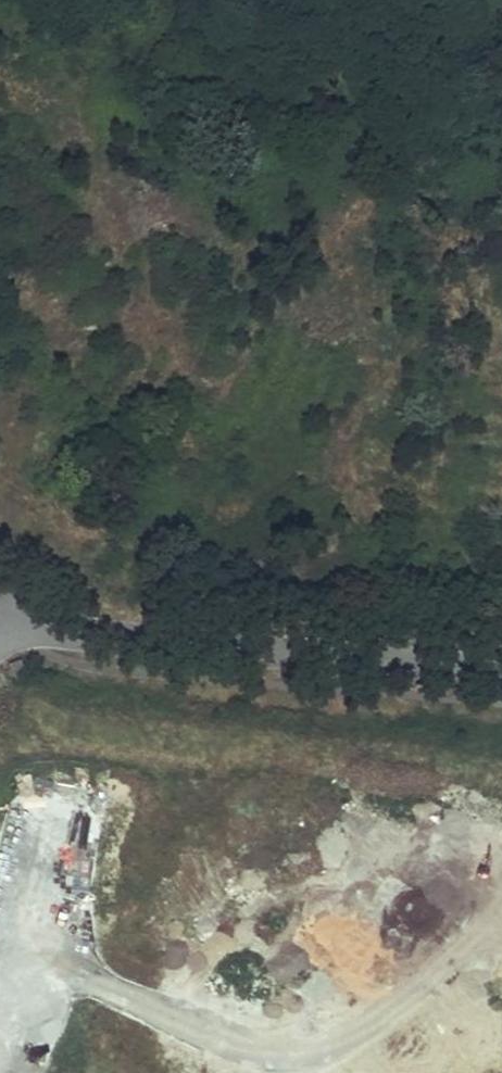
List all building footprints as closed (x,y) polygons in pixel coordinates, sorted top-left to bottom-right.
[(11,667),(17,682),(28,677),(22,663),(11,667)]
